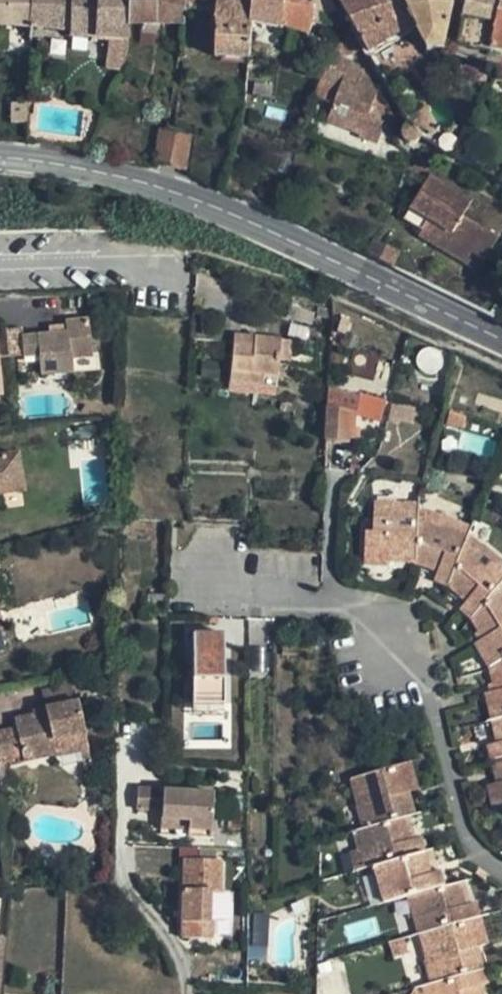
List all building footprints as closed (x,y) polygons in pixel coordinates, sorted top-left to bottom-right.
[(29,26),(31,0),(0,0),(0,24),(29,26)] [(29,26),(69,31),(69,37),(109,39),(107,69),(123,73),(125,70),(129,51),(128,26),(128,0),(31,0),(29,26)] [(128,26),(162,24),(162,0),(128,0),(128,26)] [(162,24),(163,24),(184,24),(186,4),(186,0),(162,0),(162,24)] [(216,4),(215,19),(215,21),(216,58),(250,60),(252,23),(253,0),(217,0),(216,4)] [(252,23),(282,27),(286,0),(253,0),(252,23)] [(282,27),(309,35),(315,21),(337,30),(342,19),(331,0),(286,0),(282,27)] [(371,55),(415,27),(404,0),(340,0),(371,55)] [(453,6),(430,7),(430,0),(404,0),(415,27),(426,50),(445,52),(453,6)] [(465,10),(467,3),(461,1),(457,0),(454,0),(453,6),(459,8),(465,10)] [(467,3),(483,9),(485,0),(468,0),(467,3)] [(498,13),(501,0),(485,0),(483,9),(498,13)] [(491,50),(501,53),(501,0),(498,13),(491,50)] [(467,3),(465,10),(458,43),(491,50),(498,13),(483,9),(467,3)] [(360,49),(350,31),(341,40),(338,44),(336,51),(346,55),(349,55),(355,53),(360,49)] [(374,104),(380,88),(361,81),(366,69),(330,55),(320,80),(340,88),(335,103),(328,122),(361,135),(360,138),(379,145),(385,128),(374,104)] [(489,65),(464,57),(460,72),(462,76),(483,83),(489,65)] [(340,88),(320,80),(315,96),(335,103),(340,88)] [(397,118),(380,88),(374,104),(385,128),(397,118)] [(422,139),(409,124),(405,127),(403,130),(402,133),(402,136),(403,139),(406,142),(410,145),(411,146),(412,146),(417,144),(419,143),(422,139)] [(156,164),(186,171),(191,136),(161,130),(156,164)] [(468,196),(427,173),(408,208),(448,230),(468,196)] [(376,241),(368,256),(379,261),(392,268),(399,252),(376,241)] [(346,298),(349,291),(338,286),(335,293),(346,298)] [(311,325),(315,313),(290,304),(287,317),(311,325)] [(5,330),(7,358),(37,356),(39,374),(72,372),(72,359),(91,358),(88,320),(65,322),(66,333),(20,337),(20,329),(5,330)] [(253,343),(254,335),(233,333),(232,341),(253,343)] [(281,338),(254,335),(253,343),(232,341),(229,373),(263,376),(277,378),(281,338)] [(262,385),(263,376),(229,373),(228,382),(262,385)] [(328,391),(325,442),(347,443),(348,439),(353,440),(354,413),(388,420),(392,404),(328,391)] [(23,489),(18,452),(0,455),(0,493),(23,489)] [(374,501),(373,532),(365,532),(364,567),(389,568),(390,564),(414,565),(437,573),(433,583),(447,589),(465,603),(459,610),(471,623),(481,640),(473,644),(487,669),(493,691),(483,694),(495,743),(486,745),(495,784),(485,786),(492,814),(501,812),(501,560),(483,544),(482,545),(468,534),(470,527),(435,512),(434,513),(418,507),(417,502),(374,501)] [(219,633),(188,632),(187,703),(217,703),(219,633)] [(0,733),(0,761),(21,756),(22,761),(53,754),(51,744),(74,739),(73,736),(84,734),(77,702),(43,709),(44,713),(13,720),(15,729),(0,733)] [(87,749),(84,734),(73,736),(74,739),(51,744),(53,754),(54,756),(87,749)] [(411,763),(349,780),(357,806),(354,807),(361,830),(351,833),(362,870),(371,867),(382,904),(406,898),(415,936),(418,936),(426,961),(424,962),(430,985),(419,988),(421,993),(482,993),(479,986),(489,983),(478,947),(488,945),(475,903),(466,906),(460,883),(446,887),(442,872),(432,874),(422,837),(412,840),(406,817),(415,814),(409,793),(419,790),(411,763)] [(135,810),(162,812),(163,791),(137,789),(135,810)] [(188,820),(187,831),(187,838),(210,838),(212,793),(163,791),(162,812),(172,812),(172,819),(188,820)] [(162,812),(162,829),(187,831),(188,820),(172,819),(172,812),(162,812)] [(221,891),(222,861),(184,860),(181,939),(211,940),(213,891),(221,891)] [(248,913),(247,959),(266,959),(267,913),(248,913)]
